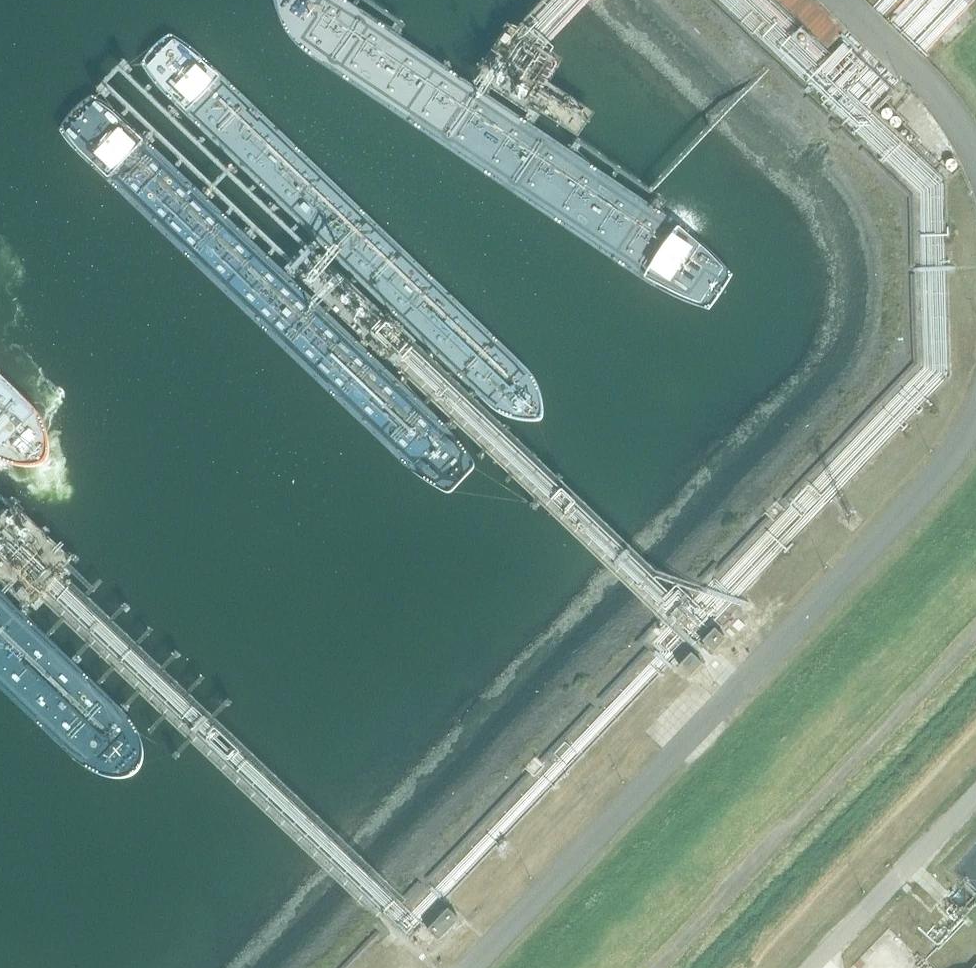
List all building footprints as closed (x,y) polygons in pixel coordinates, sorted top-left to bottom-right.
[(702,641),(714,652),(726,639),(715,628),(702,641)] [(679,666),(690,677),(703,664),(691,653),(679,666)] [(427,930),(439,940),(459,919),(448,908),(427,930)]
